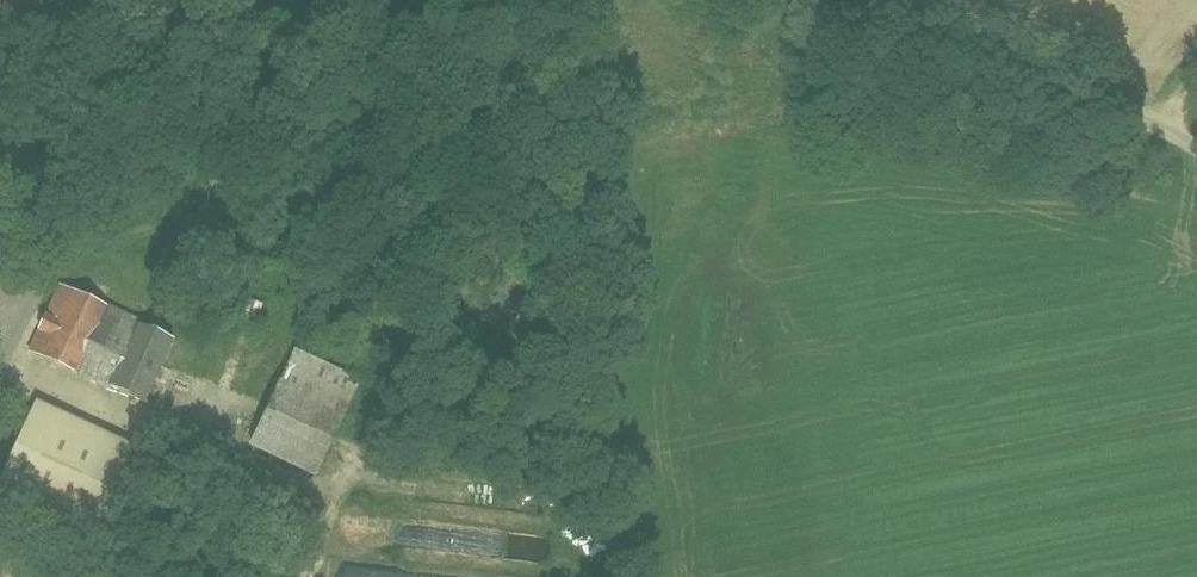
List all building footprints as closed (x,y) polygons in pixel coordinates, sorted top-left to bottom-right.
[(28,0),(0,0),(0,12),(28,0)] [(72,383),(77,371),(104,383),(96,401),(140,421),(171,352),(126,333),(115,357),(90,346),(102,318),(55,297),(27,363),(72,383)] [(244,438),(320,470),(355,389),(278,357),(244,438)] [(0,472),(0,491),(89,534),(125,460),(29,413),(0,472)]
